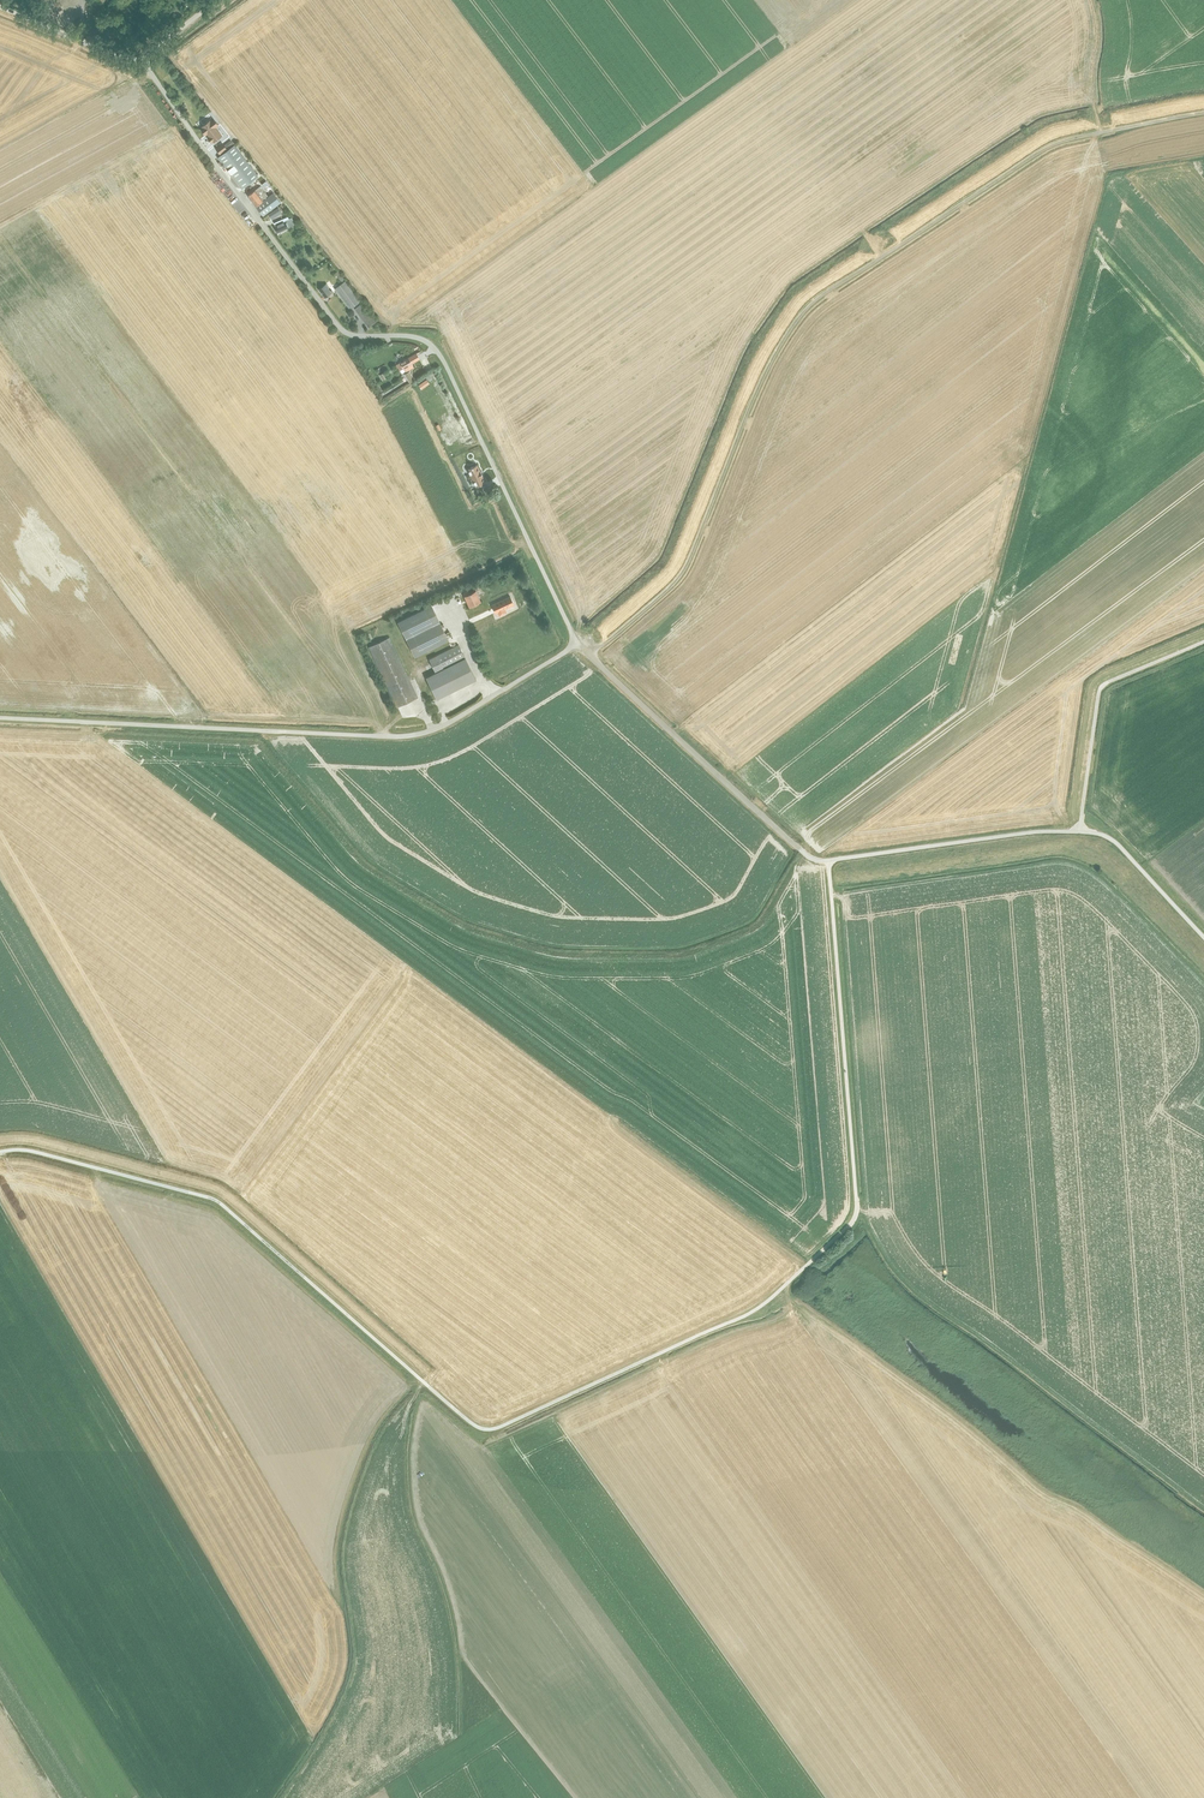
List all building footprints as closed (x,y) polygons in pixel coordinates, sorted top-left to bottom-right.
[(209,136),(208,138),(211,142),(213,141),(213,142),(222,135),(215,127),(218,125),(213,119),(210,121),(210,120),(202,126),(202,127),(200,129),(205,135),(207,133),(209,136)] [(227,148),(233,143),(231,140),(224,145),(227,148)] [(222,143),(215,148),(220,154),(226,149),(222,143)] [(242,188),(258,176),(234,144),(218,157),(242,188)] [(262,187),(261,185),(247,195),(255,206),(256,206),(263,215),(281,202),(274,192),(268,196),(262,187)] [(278,208),(268,214),(271,220),(282,213),(278,208)] [(277,233),(295,224),(292,217),(285,220),(286,221),(284,222),(283,219),(274,223),(275,226),(274,226),(277,233)] [(337,271),(335,273),(341,281),(344,279),(337,271)] [(350,309),(360,301),(345,281),(335,288),(350,309)] [(325,284),(319,289),(325,297),(331,293),(325,284)] [(369,327),(376,322),(362,302),(354,308),(369,327)] [(417,353),(401,362),(396,365),(399,370),(404,368),(406,371),(410,369),(410,367),(413,365),(412,363),(420,359),(417,353)] [(410,371),(405,374),(409,382),(414,379),(410,371)] [(427,379),(419,385),(421,388),(429,382),(427,379)] [(471,467),(467,469),(476,486),(485,482),(482,476),(482,475),(480,471),(477,465),(472,467),(472,466),(471,467)] [(476,591),(464,596),(469,607),(481,602),(476,591)] [(510,596),(491,605),(495,613),(497,612),(499,615),(506,612),(505,609),(514,604),(510,596)] [(398,621),(415,655),(448,639),(431,605),(398,621)] [(398,707),(417,697),(389,637),(369,647),(398,707)] [(429,658),(435,672),(426,677),(437,698),(475,679),(465,657),(458,644),(429,658)]
